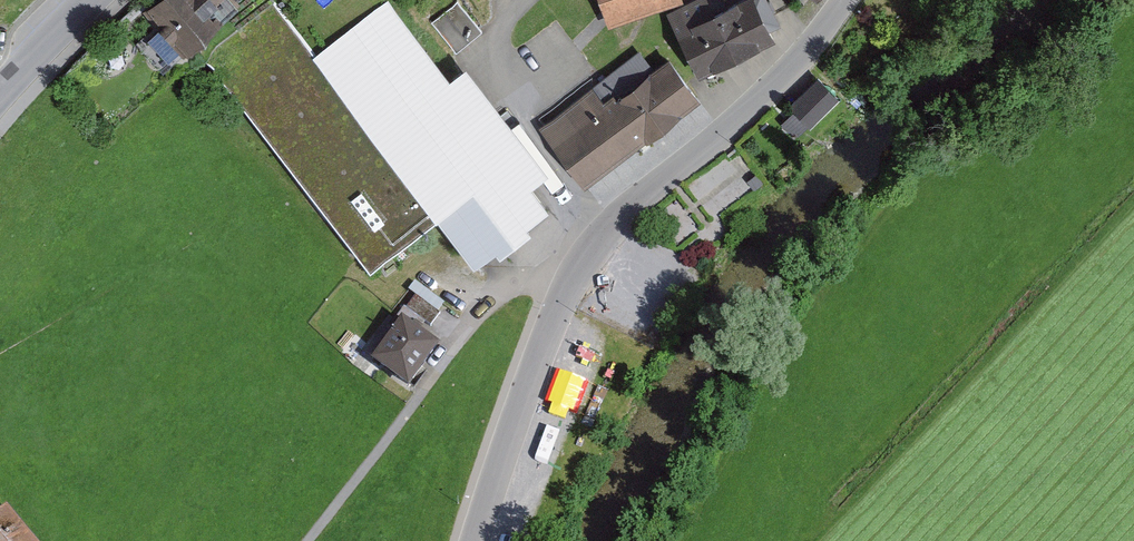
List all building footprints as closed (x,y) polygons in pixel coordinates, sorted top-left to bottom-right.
[(227,0),(151,0),(146,5),(185,50),(234,8),(227,0)] [(612,30),(687,4),(685,0),(601,0),(612,30)] [(667,16),(699,79),(771,42),(767,34),(780,27),(774,15),(767,0),(745,0),(728,9),(723,0),(699,0),(667,16)] [(557,212),(390,3),(322,57),(449,216),(489,266),(557,212)] [(322,57),(315,48),(280,5),(211,60),(380,271),(449,216),(322,57)] [(643,54),(547,125),(592,185),(705,101),(675,60),(658,73),(643,54)] [(826,76),(796,107),(816,127),(847,96),(826,76)] [(766,185),(759,175),(748,183),(755,193),(766,185)] [(409,392),(447,345),(408,314),(370,360),(409,392)] [(0,511),(0,540),(38,540),(4,507),(0,511)]
